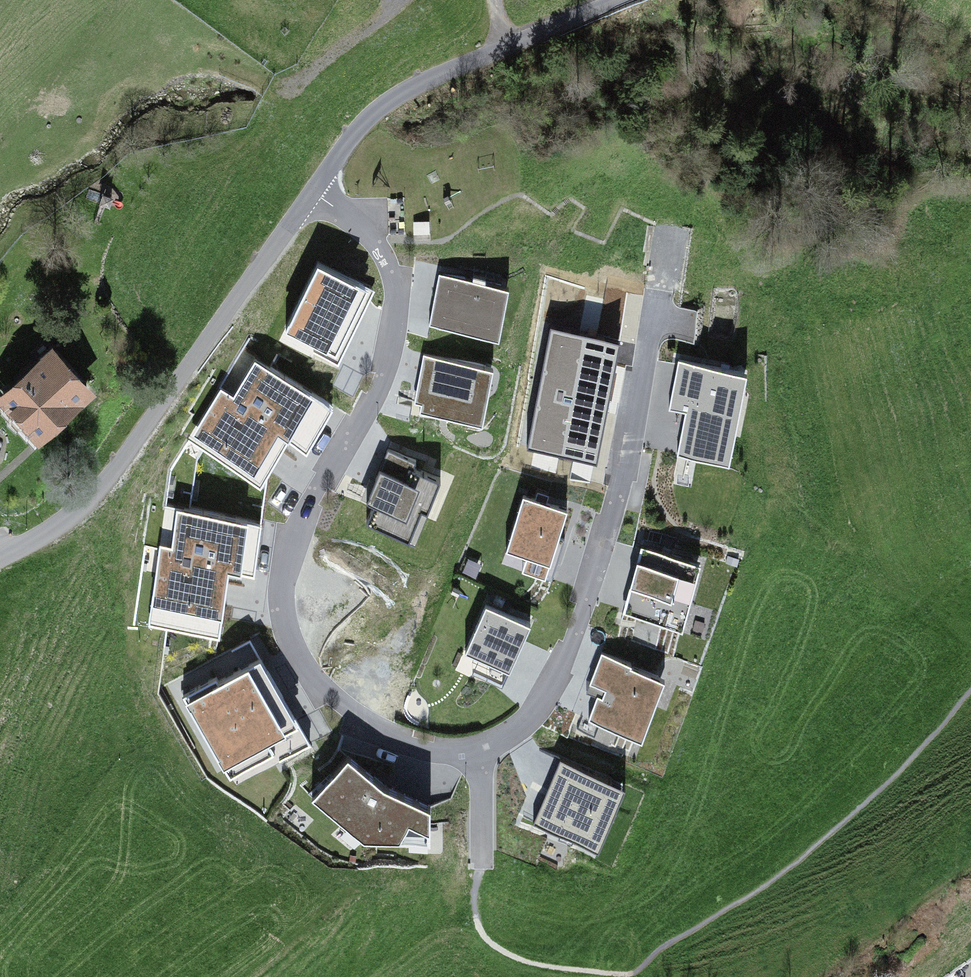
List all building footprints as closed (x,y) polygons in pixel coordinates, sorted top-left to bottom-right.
[(369,296),(318,272),(288,334),(339,358),(369,296)] [(507,294),(441,279),(431,325),(497,340),(507,294)] [(617,348),(554,335),(530,448),(594,461),(617,348)] [(0,397),(0,409),(39,453),(98,401),(53,350),(0,397)] [(492,374),(425,360),(416,403),(424,405),(422,414),(481,426),(492,374)] [(749,379),(679,365),(669,411),(685,414),(676,458),(730,469),(749,379)] [(234,401),(221,393),(191,441),(260,484),(288,441),(305,452),(330,413),(256,367),(234,401)] [(414,466),(389,456),(369,505),(377,508),(369,527),(408,542),(420,513),(425,515),(437,486),(410,475),(414,466)] [(568,512),(523,498),(506,553),(526,559),(522,572),(547,579),(568,512)] [(259,529),(178,515),(172,552),(162,550),(149,625),(217,637),(228,574),(239,576),(240,574),(252,576),(259,529)] [(700,566),(641,550),(623,617),(683,632),(700,566)] [(507,676),(532,625),(487,603),(462,655),(507,676)] [(666,684),(601,656),(589,685),(605,692),(602,700),(597,697),(587,720),(641,743),(666,684)] [(215,683),(185,700),(224,769),(295,729),(260,668),(219,691),(215,683)] [(387,789),(348,756),(313,796),(364,840),(401,841),(409,821),(431,831),(431,808),(387,789)] [(623,793),(561,766),(535,825),(597,852),(623,793)]
